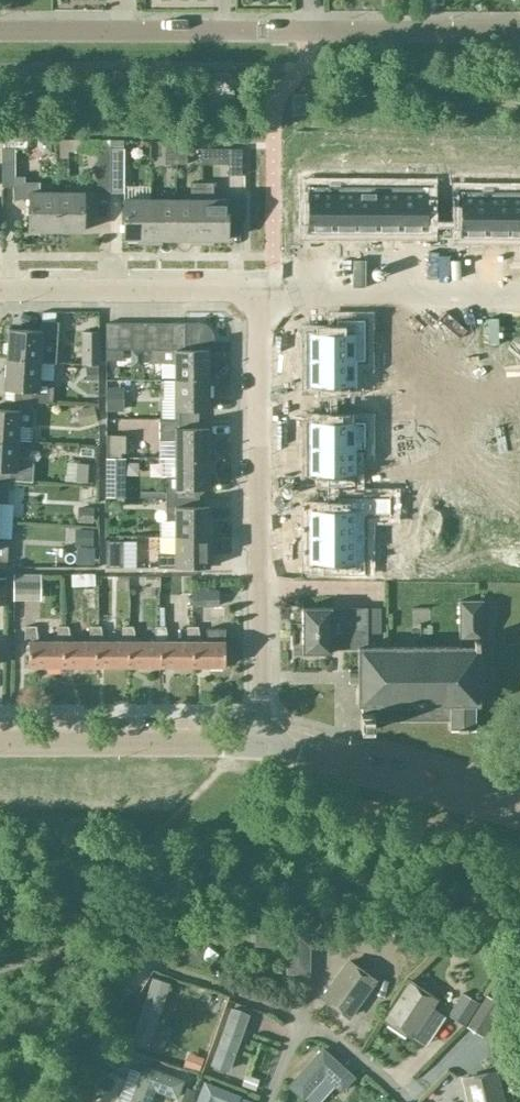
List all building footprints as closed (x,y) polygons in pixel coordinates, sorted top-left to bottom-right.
[(1,135),(1,174),(14,174),(14,135),(1,135)] [(96,173),(96,191),(109,191),(109,173),(110,147),(96,147),(96,173)] [(110,147),(109,173),(123,174),(123,147),(110,147)] [(175,163),(175,147),(164,147),(164,163),(175,163)] [(175,147),(175,163),(186,163),(186,147),(175,147)] [(240,148),(227,148),(200,148),(200,164),(227,164),(227,174),(240,174),(240,148)] [(12,191),(12,197),(28,197),(28,230),(55,230),(55,191),(45,191),(45,181),(20,181),(20,191),(12,191)] [(201,239),(201,182),(189,182),(189,198),(175,198),(175,238),(201,239)] [(227,198),(212,198),(212,182),(201,182),(201,239),(227,239),(227,198)] [(296,198),(296,217),(307,217),(307,231),(333,231),(333,186),(307,186),(307,198),(296,198)] [(333,186),(333,231),(355,231),(356,186),(333,186)] [(356,186),(355,231),(378,231),(378,186),(356,186)] [(378,186),(378,231),(400,231),(400,186),(378,186)] [(400,186),(400,231),(426,231),(426,217),(437,217),(438,198),(427,198),(427,186),(400,186)] [(55,191),(55,230),(82,230),(83,191),(55,191)] [(449,203),(449,222),(460,222),(460,236),(486,236),(486,191),(460,191),(460,203),(449,203)] [(486,191),(486,236),(508,236),(509,191),(486,191)] [(508,236),(519,236),(519,191),(509,191),(508,236)] [(149,238),(149,198),(123,198),(123,238),(149,238)] [(175,238),(175,198),(149,198),(149,238),(175,238)] [(335,333),(309,333),(309,359),(354,359),(354,360),(364,360),(364,319),(335,320),(335,333)] [(38,361),(38,362),(54,363),(56,322),(39,321),(39,330),(6,328),(4,359),(38,361)] [(150,349),(150,362),(173,362),(174,380),(208,380),(207,349),(207,342),(213,342),(213,341),(212,341),(212,337),(212,333),(210,330),(208,327),(205,324),(201,323),(197,322),(197,321),(196,321),(196,323),(184,323),(183,323),(184,349),(173,349),(170,349),(157,349),(150,349)] [(117,349),(117,323),(104,322),(104,349),(117,349)] [(130,349),(130,323),(117,323),(117,349),(121,349),(130,349)] [(143,349),(144,323),(130,323),(130,349),(143,349)] [(157,349),(157,323),(144,323),(143,349),(150,349),(157,349)] [(170,349),(170,323),(157,323),(157,349),(170,349)] [(184,349),(183,323),(170,323),(170,349),(173,349),(184,349)] [(97,331),(80,331),(80,364),(97,364),(97,331)] [(474,356),(474,390),(519,390),(519,356),(506,356),(506,332),(475,332),(475,356),(474,356)] [(104,349),(104,360),(121,360),(121,349),(117,349),(104,349)] [(37,378),(38,362),(38,361),(4,359),(2,389),(12,390),(11,400),(33,401),(52,402),(53,379),(37,378)] [(354,359),(309,359),(309,386),(340,386),(340,397),(354,397),(354,359)] [(159,380),(158,419),(178,419),(197,419),(197,410),(208,410),(208,380),(174,380),(159,380)] [(33,401),(11,400),(11,410),(0,410),(0,440),(16,441),(17,424),(31,425),(33,401)] [(309,448),(354,448),(354,449),(364,449),(364,410),(335,410),(335,421),(309,421),(309,448)] [(197,419),(178,419),(158,419),(158,441),(174,441),(174,458),(208,458),(208,428),(197,428),(197,419)] [(16,441),(0,440),(0,480),(9,480),(30,482),(31,466),(30,465),(30,463),(29,462),(28,460),(27,459),(26,458),(24,458),(23,457),(15,457),(16,441)] [(354,448),(309,448),(309,475),(335,474),(335,485),(354,485),(354,449),(354,448)] [(164,497),(197,497),(197,489),(208,488),(208,458),(174,458),(174,477),(164,477),(164,497)] [(9,480),(0,480),(0,503),(8,503),(9,480)] [(309,536),(365,536),(365,514),(390,514),(390,496),(336,496),(336,510),(309,510),(309,536)] [(174,537),(208,537),(208,506),(197,506),(197,497),(164,497),(164,521),(174,521),(174,537)] [(487,561),(519,561),(519,509),(487,508),(487,561)] [(423,513),(423,535),(445,535),(445,513),(423,513)] [(309,563),(336,563),(336,576),(365,576),(365,536),(309,536),(309,563)] [(158,568),(197,568),(208,568),(208,537),(174,537),(174,554),(158,554),(158,568)] [(120,568),(120,558),(120,541),(104,541),(104,568),(120,568)] [(12,575),(12,597),(38,597),(38,575),(12,575)] [(190,589),(191,605),(217,605),(217,589),(190,589)] [(458,645),(367,647),(356,647),(356,669),(349,668),(349,682),(357,682),(357,704),(363,704),(363,711),(360,711),(360,729),(373,729),(373,721),(449,720),(449,728),(474,728),(474,704),(479,704),(479,690),(483,688),(483,661),(479,659),(479,645),(478,645),(477,639),(482,640),(483,600),(458,600),(458,645)] [(380,633),(380,608),(367,608),(367,607),(331,607),(302,607),(302,652),(331,652),(331,647),(356,647),(367,647),(367,633),(380,633)] [(61,641),(56,641),(37,641),(35,627),(24,627),(24,641),(28,641),(28,665),(61,665),(61,641)] [(93,641),(89,641),(69,641),(67,627),(56,627),(56,641),(61,641),(61,665),(93,665),(93,641)] [(126,641),(122,641),(102,641),(99,627),(89,627),(89,641),(93,641),(93,665),(126,665),(126,641)] [(159,641),(154,641),(134,641),(132,627),(122,627),(122,641),(126,641),(126,665),(159,665),(159,641)] [(191,641),(186,641),(166,641),(164,627),(153,627),(154,641),(159,641),(159,665),(191,665),(191,641)] [(205,628),(205,641),(199,641),(196,627),(186,627),(186,641),(191,641),(191,665),(224,665),(224,628),(205,628)] [(309,928),(255,927),(255,944),(288,945),(287,972),(308,972),(309,928)] [(348,960),(323,997),(350,1015),(375,978),(348,960)] [(169,983),(152,977),(131,1040),(148,1046),(169,983)] [(409,981),(384,1017),(410,1036),(435,1000),(409,981)] [(463,995),(450,1015),(463,1024),(476,1003),(463,995)] [(499,1005),(485,995),(466,1025),(481,1034),(499,1005)] [(247,1015),(231,1009),(211,1063),(228,1069),(247,1015)] [(322,1048),(289,1085),(302,1096),(323,1073),(341,1088),(352,1075),(322,1048)] [(182,1080),(144,1066),(130,1101),(149,1101),(154,1088),(176,1096),(182,1080)] [(468,1101),(502,1101),(493,1070),(462,1079),(468,1101)] [(204,1082),(196,1101),(236,1101),(239,1095),(204,1082)]
